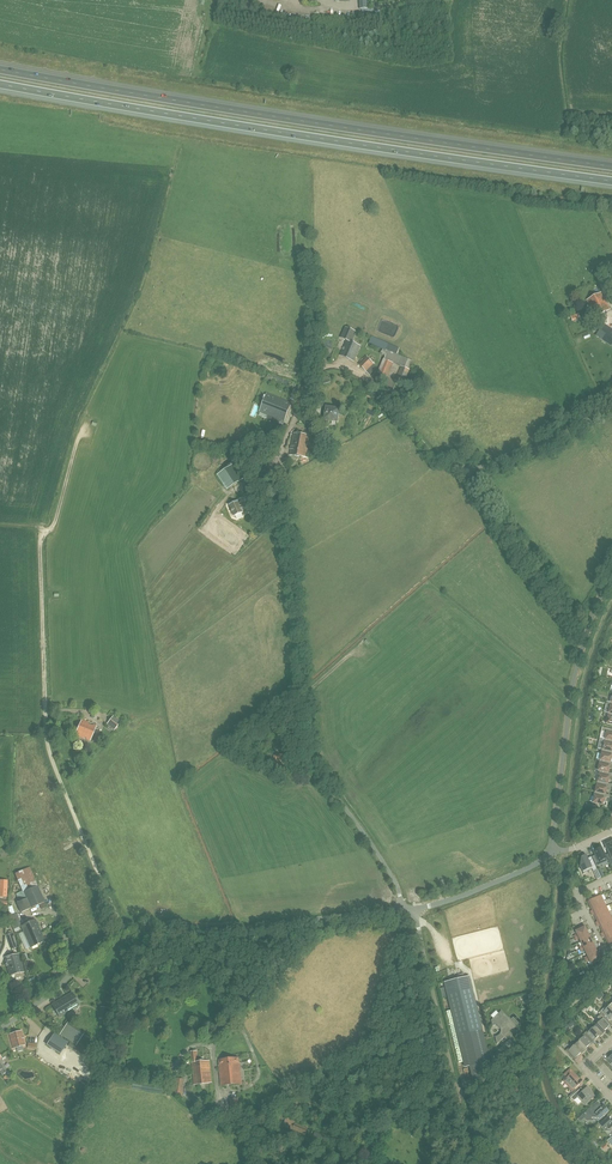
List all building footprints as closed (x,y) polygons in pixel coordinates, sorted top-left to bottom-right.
[(253,2),(246,1),(244,12),(251,14),(253,2)] [(596,317),(611,309),(602,292),(587,300),(596,317)] [(611,345),(611,329),(604,323),(596,335),(611,346),(611,345)] [(342,338),(347,340),(340,355),(354,361),(361,346),(352,342),(357,332),(346,327),(342,338)] [(378,373),(396,380),(405,384),(414,361),(397,354),(399,350),(372,337),(369,343),(382,349),(380,354),(385,357),(384,359),(378,373)] [(366,356),(358,364),(370,375),(377,368),(374,366),(376,365),(366,356)] [(400,387),(395,392),(404,402),(410,397),(400,387)] [(260,412),(285,421),(292,403),(267,393),(260,412)] [(340,408),(331,407),(331,406),(328,406),(327,406),(326,406),(324,420),(325,421),(324,425),(328,426),(329,421),(338,423),(340,408)] [(290,455),(308,458),(312,436),(294,433),(290,455)] [(325,451),(328,438),(319,437),(317,450),(325,451)] [(247,457),(253,468),(259,464),(254,454),(247,457)] [(236,462),(234,463),(233,461),(227,465),(228,467),(217,475),(227,490),(245,478),(238,468),(240,467),(236,462)] [(262,504),(271,500),(270,499),(278,496),(276,493),(269,496),(268,494),(259,497),(262,504)] [(251,496),(244,499),(245,503),(240,506),(238,501),(229,505),(234,516),(243,512),(242,511),(248,508),(248,510),(255,507),(251,496)] [(114,715),(108,722),(116,729),(122,721),(114,715)] [(82,720),(75,735),(90,741),(97,726),(82,720)] [(605,739),(611,740),(611,729),(602,727),(601,731),(607,732),(605,739)] [(603,749),(611,751),(611,740),(605,739),(603,749)] [(600,760),(611,762),(611,757),(611,751),(603,749),(600,760)] [(274,760),(277,760),(276,768),(284,769),(285,756),(278,755),(278,756),(275,755),(274,760)] [(611,762),(600,760),(598,770),(610,773),(611,773),(608,772),(610,766),(611,767),(611,762)] [(598,781),(608,784),(610,777),(611,778),(611,773),(610,773),(598,770),(598,771),(600,771),(598,781)] [(598,781),(595,792),(606,794),(607,788),(611,788),(611,786),(611,785),(608,784),(598,781)] [(610,795),(606,794),(595,792),(593,803),(603,805),(605,798),(609,799),(610,795)] [(594,851),(596,855),(597,858),(594,859),(597,866),(608,861),(601,847),(594,851)] [(589,860),(588,858),(586,855),(582,857),(580,866),(583,871),(591,867),(593,871),(597,869),(592,858),(589,860)] [(15,874),(21,887),(22,891),(16,894),(19,902),(16,903),(21,913),(45,902),(30,867),(15,874)] [(591,907),(604,901),(601,895),(588,901),(591,907)] [(590,911),(591,913),(607,906),(604,901),(591,907),(592,910),(590,911)] [(594,915),(596,918),(609,912),(607,906),(591,913),(592,915),(594,915)] [(596,922),(597,925),(611,917),(609,912),(596,918),(598,921),(596,922)] [(597,925),(598,927),(600,926),(601,929),(611,924),(611,918),(611,917),(597,925)] [(46,941),(36,919),(20,926),(30,948),(46,941)] [(602,935),(611,931),(611,924),(601,929),(603,932),(601,933),(602,935)] [(575,938),(588,932),(585,926),(576,931),(577,934),(574,936),(575,938)] [(606,940),(611,938),(611,931),(602,935),(603,938),(605,937),(606,940)] [(7,934),(10,944),(16,942),(13,932),(7,934)] [(579,939),(581,942),(591,937),(588,932),(575,938),(576,940),(579,939)] [(593,943),(591,937),(581,942),(583,945),(579,947),(580,949),(593,943)] [(585,950),(586,953),(596,948),(593,943),(580,949),(581,951),(585,950)] [(584,958),(585,960),(598,954),(596,948),(586,953),(588,956),(584,958)] [(5,957),(9,976),(24,972),(20,954),(5,957)] [(601,960),(598,954),(585,960),(583,961),(584,963),(590,961),(591,964),(601,960)] [(31,962),(29,963),(24,964),(26,971),(33,968),(31,962)] [(464,973),(451,978),(452,980),(444,982),(465,1067),(469,1066),(473,1082),(491,1067),(490,1061),(469,976),(464,977),(463,974),(464,973)] [(72,992),(52,1004),(60,1017),(69,1012),(69,1013),(79,1008),(78,1007),(80,1006),(72,992)] [(227,1014),(231,1013),(234,1009),(228,1003),(224,1008),(224,1011),(227,1014)] [(611,1004),(606,1009),(605,1007),(601,1011),(610,1021),(611,1019),(611,1004)] [(495,1036),(497,1044),(504,1037),(507,1040),(517,1031),(514,1028),(517,1026),(501,1010),(491,1020),(492,1025),(494,1025),(495,1024),(497,1025),(498,1025),(499,1026),(500,1027),(500,1028),(501,1029),(501,1030),(501,1031),(501,1032),(501,1033),(500,1034),(499,1035),(498,1036),(497,1036),(496,1036),(495,1036)] [(595,1026),(602,1033),(603,1035),(606,1031),(605,1030),(607,1028),(608,1029),(611,1026),(611,1025),(601,1014),(597,1017),(600,1021),(595,1026)] [(81,1034),(67,1025),(70,1027),(64,1036),(61,1033),(61,1034),(77,1044),(75,1043),(81,1034)] [(603,1035),(602,1033),(595,1026),(590,1031),(589,1029),(585,1033),(594,1043),(598,1039),(597,1038),(599,1036),(600,1037),(603,1035)] [(14,1048),(18,1047),(25,1045),(21,1031),(10,1034),(14,1048)] [(577,1043),(584,1050),(585,1052),(588,1048),(587,1048),(589,1046),(590,1046),(594,1043),(585,1033),(581,1037),(582,1038),(577,1043)] [(54,1034),(47,1045),(60,1054),(67,1043),(54,1034)] [(510,1039),(499,1050),(506,1058),(518,1047),(510,1039)] [(585,1052),(584,1050),(577,1043),(571,1048),(570,1047),(566,1050),(575,1060),(579,1056),(578,1055),(581,1053),(582,1054),(585,1052)] [(210,1060),(198,1062),(197,1051),(191,1051),(192,1062),(194,1085),(212,1083),(210,1060)] [(240,1063),(240,1062),(239,1057),(219,1059),(220,1065),(219,1065),(221,1086),(243,1084),(240,1063)] [(578,1077),(570,1069),(565,1074),(567,1077),(563,1081),(573,1091),(579,1085),(575,1080),(578,1077)] [(183,1086),(184,1079),(176,1078),(173,1093),(183,1095),(184,1086),(183,1086)] [(578,1097),(582,1101),(586,1104),(595,1096),(590,1091),(590,1090),(587,1087),(580,1094),(577,1091),(571,1097),(574,1101),(578,1097)] [(231,1117),(240,1116),(239,1098),(230,1099),(231,1117)] [(596,1102),(582,1115),(587,1120),(591,1120),(592,1118),(598,1118),(600,1120),(609,1111),(604,1105),(601,1108),(596,1102)] [(296,1121),(287,1117),(283,1126),(292,1130),(292,1128),(305,1134),(308,1127),(295,1122),(296,1121)] [(600,1124),(606,1131),(611,1131),(611,1132),(611,1121),(608,1117),(606,1119),(600,1124)]
